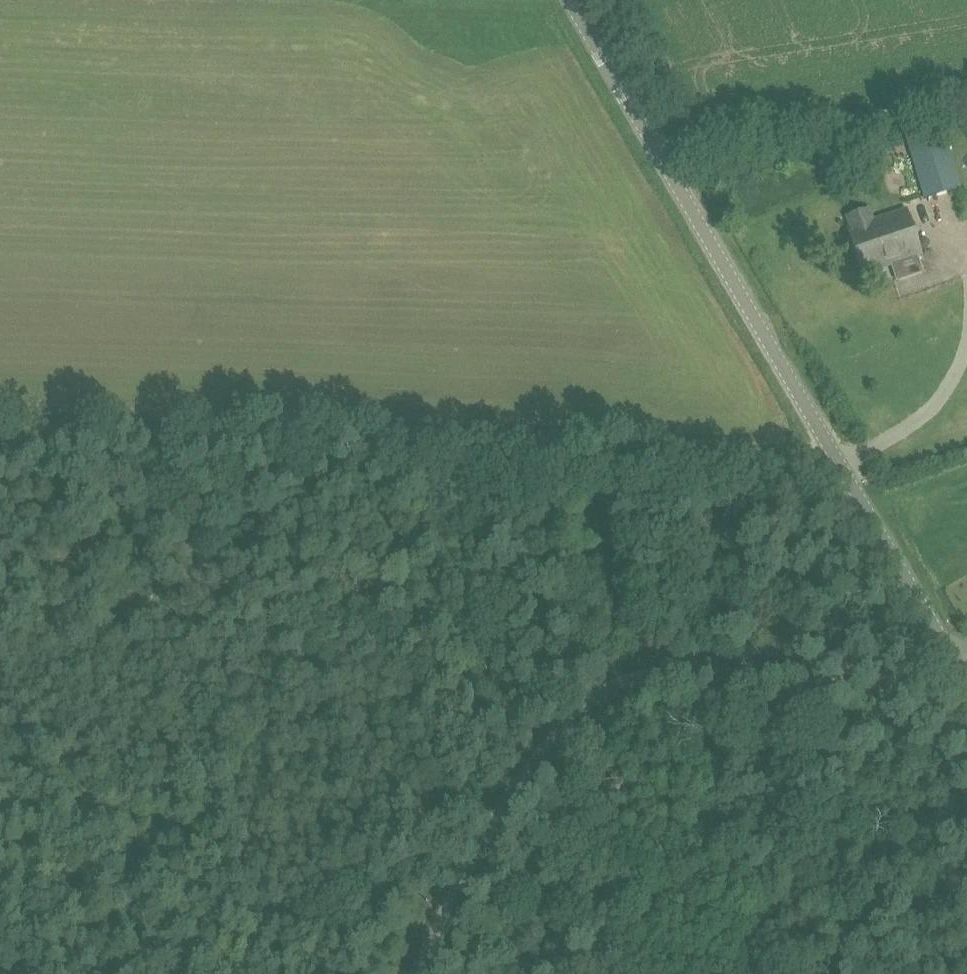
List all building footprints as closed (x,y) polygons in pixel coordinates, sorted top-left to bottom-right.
[(961,190),(941,129),(905,140),(925,201),(961,190)] [(907,209),(848,229),(863,274),(922,255),(907,209)]
